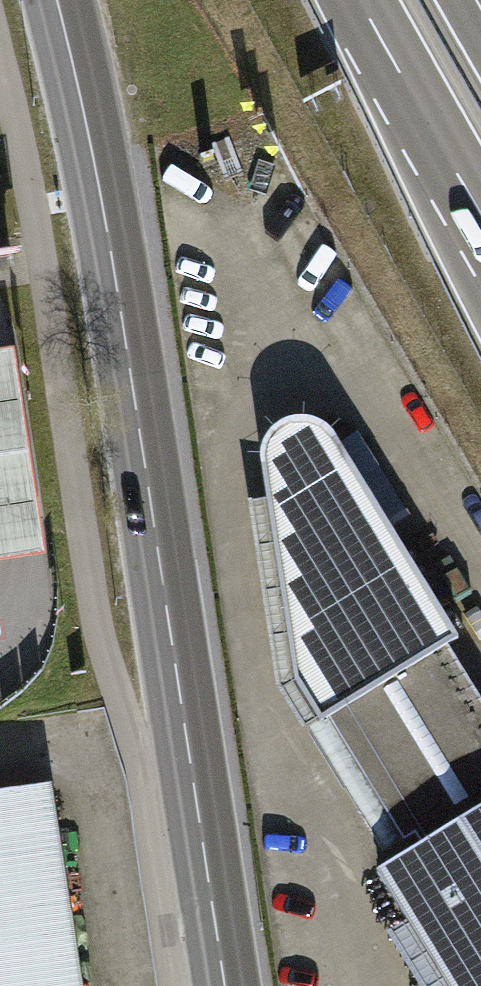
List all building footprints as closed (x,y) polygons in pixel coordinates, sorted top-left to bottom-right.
[(13,351),(0,353),(0,562),(43,555),(13,351)] [(446,646),(458,639),(339,445),(330,436),(317,431),(310,429),(298,429),(292,431),(281,436),(275,441),(270,448),(265,456),(263,466),(263,476),(266,499),(294,682),(320,723),(329,718),(403,840),(415,833),(422,845),(377,872),(407,920),(410,926),(416,922),(425,937),(433,950),(427,954),(447,985),(480,985),(480,703),(446,646)] [(294,682),(266,499),(248,500),(277,688),(303,731),(309,727),(386,851),(403,840),(329,718),(320,723),(294,682)] [(47,785),(0,793),(0,985),(78,985),(47,785)] [(407,920),(386,933),(418,985),(447,985),(427,954),(433,950),(425,937),(416,922),(410,926),(407,920)]
